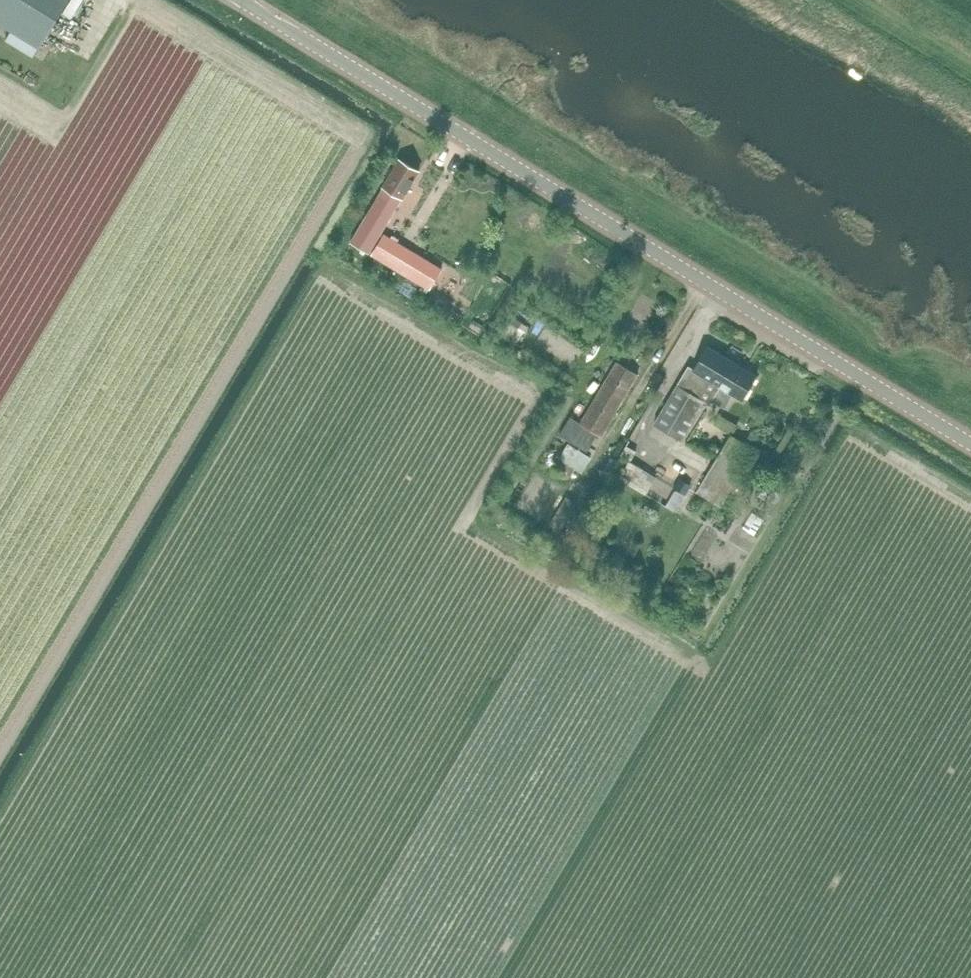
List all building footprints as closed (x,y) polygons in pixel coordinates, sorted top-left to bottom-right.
[(69,0),(0,0),(0,24),(11,30),(6,39),(34,56),(39,47),(40,48),(69,0)] [(419,171),(399,159),(383,186),(384,187),(351,242),(369,253),(402,198),(403,198),(419,171)] [(383,232),(370,254),(392,267),(405,245),(383,232)] [(413,250),(400,272),(430,289),(442,268),(413,250)] [(726,409),(734,395),(743,400),(759,374),(707,343),(692,368),(689,365),(654,424),(682,440),(704,401),(710,404),(712,401),(726,409)] [(617,362),(580,423),(598,433),(601,435),(638,374),(617,362)] [(598,433),(580,423),(570,417),(560,435),(587,451),(598,433)] [(753,454),(756,449),(731,434),(718,455),(696,492),(721,506),(731,491),(742,498),(753,478),(754,479),(754,478),(744,471),(753,454)] [(589,456),(569,443),(559,459),(579,472),(589,456)] [(626,445),(619,456),(630,462),(636,451),(626,445)] [(771,474),(757,497),(774,506),(781,496),(774,492),(780,480),(771,474)] [(687,496),(692,487),(680,480),(675,489),(687,496)] [(660,493),(678,504),(682,496),(664,486),(660,493)] [(750,550),(763,552),(765,538),(752,536),(750,550)]
